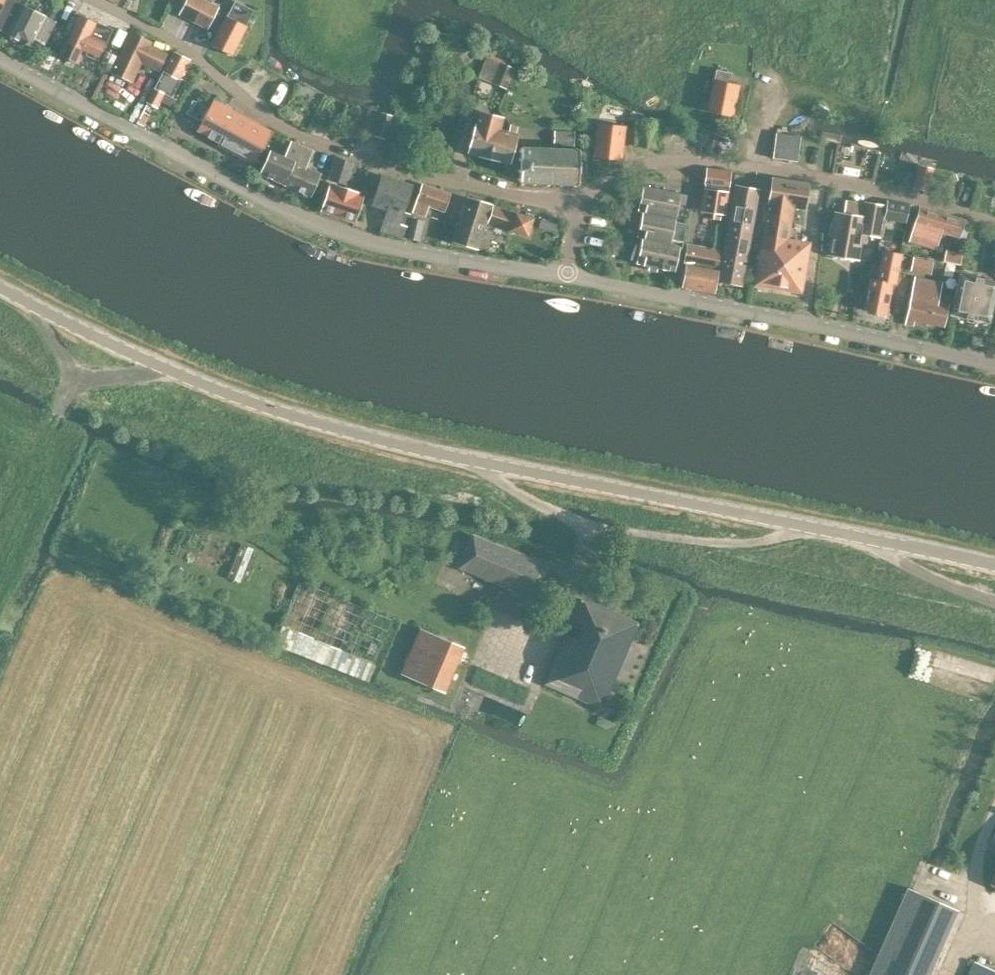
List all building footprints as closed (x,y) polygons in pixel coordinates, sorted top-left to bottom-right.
[(7,33),(22,4),(24,5),(26,0),(0,0),(0,29),(7,33)] [(204,0),(186,0),(179,14),(193,21),(204,0)] [(193,21),(207,28),(218,7),(204,0),(193,21)] [(228,11),(211,44),(232,54),(253,9),(235,0),(228,11)] [(7,33),(30,45),(33,38),(44,44),(55,21),(24,5),(22,4),(7,33)] [(77,14),(59,54),(78,63),(82,53),(97,59),(104,44),(110,31),(95,24),(96,23),(77,14)] [(131,31),(111,72),(132,82),(142,63),(159,71),(167,54),(150,45),(152,42),(131,31)] [(189,60),(173,52),(164,70),(163,70),(154,88),(153,88),(147,101),(156,106),(163,93),(172,97),(181,80),(180,79),(189,60)] [(515,68),(486,57),(478,77),(507,88),(515,68)] [(713,79),(707,111),(732,116),(738,85),(730,83),(732,73),(716,69),(713,79)] [(218,145),(253,164),(271,130),(213,99),(197,130),(219,142),(218,145)] [(381,112),(374,135),(385,139),(392,116),(381,112)] [(509,162),(517,133),(516,132),(518,126),(510,124),(509,131),(500,129),(503,118),(479,112),(477,123),(476,123),(468,152),(509,162)] [(621,160),(625,126),(591,122),(589,141),(595,142),(593,157),(608,158),(609,162),(616,162),(618,159),(621,160)] [(563,186),(563,184),(574,184),(573,186),(576,187),(576,184),(578,184),(578,182),(581,183),(581,180),(579,180),(579,173),(581,173),(581,170),(579,170),(579,164),(581,164),(581,161),(579,161),(579,154),(582,154),(582,151),(579,151),(579,149),(578,149),(578,147),(575,147),(575,149),(572,149),(573,133),(555,132),(554,148),(551,148),(551,146),(548,146),(548,148),(538,148),(538,145),(535,145),(535,148),(525,147),(525,145),(522,145),(522,147),(520,147),(520,149),(518,149),(518,152),(520,152),(520,158),(517,157),(517,160),(520,160),(519,169),(517,169),(517,172),(519,172),(519,178),(517,178),(516,180),(519,180),(519,182),(521,182),(521,185),(523,185),(523,182),(534,183),(534,185),(536,185),(536,183),(547,183),(547,186),(550,186),(550,183),(560,184),(560,186),(563,186)] [(797,161),(801,137),(776,133),(772,158),(797,161)] [(269,151),(260,173),(285,184),(302,145),(291,141),(284,157),(269,151)] [(285,184),(310,195),(319,173),(305,167),(313,150),(302,145),(285,184)] [(354,162),(335,156),(328,178),(347,184),(354,162)] [(731,171),(707,168),(701,210),(714,212),(713,218),(720,219),(721,213),(725,214),(731,171)] [(739,182),(763,186),(764,177),(741,173),(739,182)] [(381,175),(373,204),(387,209),(381,230),(402,237),(405,225),(399,223),(411,185),(381,175)] [(788,239),(793,198),(805,199),(807,183),(771,177),(768,194),(762,234),(754,285),(801,293),(810,242),(788,239)] [(325,182),(317,210),(355,221),(364,194),(360,193),(360,192),(333,183),(333,184),(325,182)] [(444,209),(450,191),(422,183),(413,211),(425,215),(429,204),(444,209)] [(646,204),(644,212),(644,213),(675,219),(680,194),(642,186),(639,202),(646,204)] [(741,286),(759,190),(735,186),(717,282),(741,286)] [(531,216),(466,197),(453,241),(477,248),(485,222),(525,234),(531,216)] [(887,201),(883,219),(905,224),(909,205),(887,201)] [(861,217),(835,212),(828,254),(857,259),(862,233),(878,236),(883,205),(864,202),(861,217)] [(970,221),(919,207),(909,241),(936,249),(941,232),(965,238),(970,221)] [(645,230),(644,238),(644,239),(670,244),(671,240),(682,243),(686,222),(675,219),(644,213),(644,212),(642,212),(638,228),(645,230)] [(405,236),(421,239),(425,219),(409,216),(405,236)] [(674,272),(679,246),(670,244),(644,239),(644,238),(641,238),(638,255),(645,256),(643,265),(674,272)] [(699,246),(695,266),(717,270),(721,250),(699,246)] [(895,285),(900,254),(883,250),(877,280),(870,278),(863,310),(885,315),(891,284),(895,285)] [(960,265),(962,254),(946,250),(943,261),(960,265)] [(916,254),(911,269),(931,275),(936,261),(916,254)] [(718,271),(685,265),(681,286),(714,292),(718,271)] [(994,296),(994,281),(959,273),(950,314),(990,322),(994,296)] [(948,304),(950,296),(940,294),(942,283),(914,278),(906,319),(944,326),(948,304)] [(547,567),(473,536),(461,566),(535,597),(547,567)] [(241,544),(228,577),(240,582),(253,548),(241,544)] [(577,638),(566,634),(544,683),(602,708),(638,623),(581,599),(572,619),(583,624),(577,638)] [(293,628),(285,648),(369,681),(377,661),(293,628)] [(423,630),(403,675),(444,692),(445,691),(441,690),(460,645),(420,628),(419,628),(423,630)] [(957,909),(908,887),(869,974),(927,974),(957,909)] [(969,974),(994,974),(994,971),(975,962),(969,974)]
